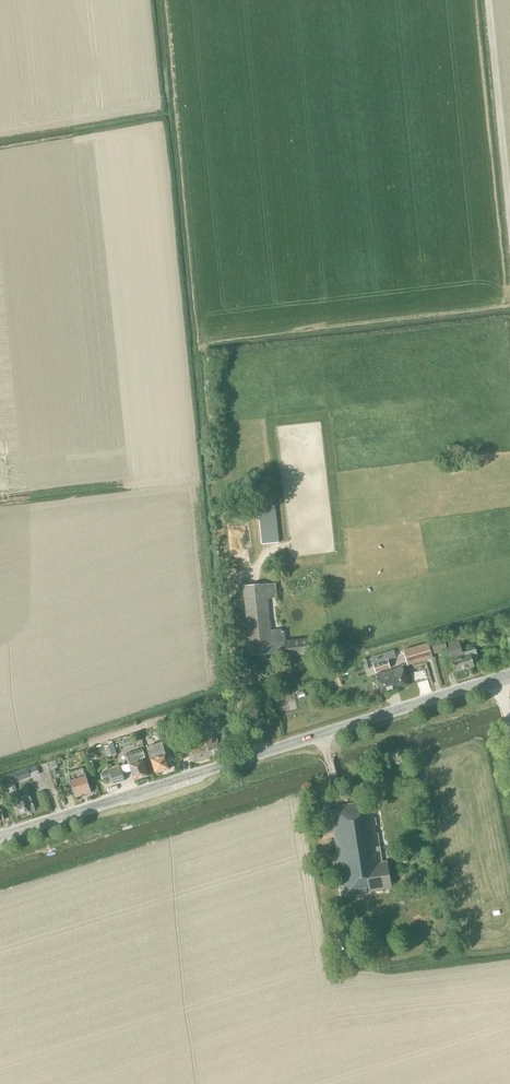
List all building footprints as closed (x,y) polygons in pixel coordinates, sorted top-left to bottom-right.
[(279,543),(274,490),(257,492),(262,544),(279,543)] [(270,632),(269,620),(267,598),(276,597),(275,583),(266,584),(243,586),(250,655),(273,653),(273,652),(285,651),(285,656),(309,653),(308,639),(284,641),(283,631),(270,632)] [(447,650),(444,638),(431,641),(434,654),(447,650)] [(465,652),(462,653),(458,638),(447,641),(451,656),(455,671),(474,666),(472,660),(478,659),(475,649),(465,652)] [(428,643),(404,650),(408,665),(433,658),(428,643)] [(394,650),(371,657),(375,672),(390,668),(387,660),(396,657),(394,650)] [(381,693),(408,685),(404,671),(403,671),(402,666),(376,674),(377,679),(381,693)] [(422,689),(430,689),(430,679),(421,680),(422,689)] [(256,700),(254,687),(242,688),(243,701),(256,700)] [(221,753),(216,736),(222,735),(220,728),(230,725),(228,712),(215,714),(215,717),(202,721),(207,739),(205,739),(210,756),(221,753)] [(203,738),(196,717),(187,720),(194,741),(203,738)] [(157,731),(159,740),(165,738),(163,729),(157,731)] [(193,762),(210,756),(205,739),(193,743),(195,748),(189,750),(193,762)] [(164,755),(164,754),(166,754),(162,741),(146,746),(150,760),(151,759),(155,773),(169,768),(168,765),(171,764),(169,757),(166,758),(165,755),(164,755)] [(117,753),(114,744),(104,747),(107,756),(117,753)] [(87,751),(88,755),(90,757),(93,757),(96,754),(96,751),(93,749),(90,749),(87,751)] [(142,760),(142,759),(145,757),(142,749),(126,754),(125,754),(128,763),(129,763),(129,764),(131,772),(132,771),(134,779),(147,775),(142,760)] [(79,762),(87,760),(84,751),(76,753),(79,762)] [(48,762),(50,770),(58,768),(55,760),(48,762)] [(110,769),(109,769),(109,770),(113,782),(113,784),(125,780),(120,766),(110,769)] [(28,768),(14,772),(3,776),(6,785),(14,782),(17,782),(31,777),(28,768)] [(91,793),(83,768),(67,773),(75,798),(91,793)] [(109,770),(102,772),(106,784),(113,782),(109,770)] [(17,790),(14,782),(7,785),(10,793),(17,790)] [(34,810),(32,803),(28,787),(22,789),(24,795),(19,797),(17,792),(10,794),(12,799),(15,810),(14,811),(15,811),(17,816),(29,812),(29,811),(34,810)] [(343,896),(391,889),(387,862),(381,863),(372,801),(341,806),(342,808),(331,810),(340,868),(339,868),(343,896)]
